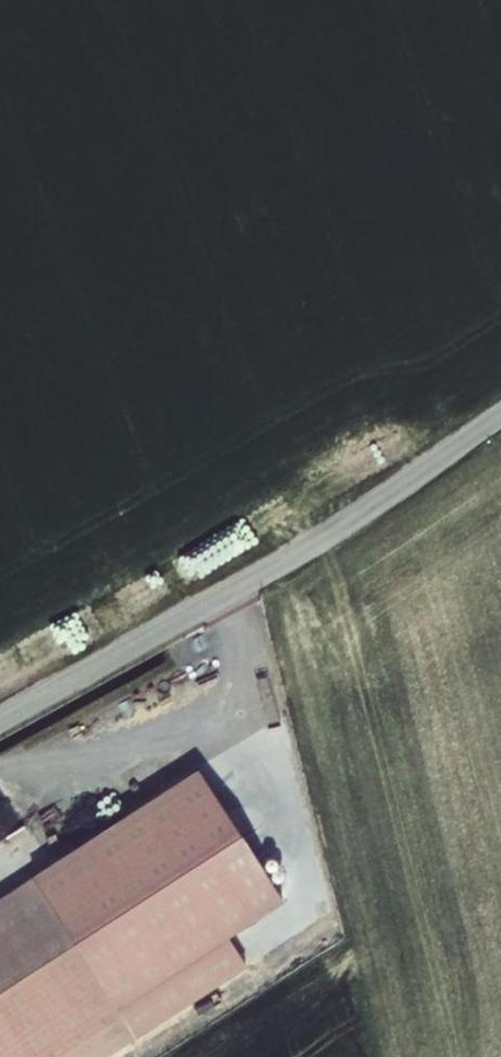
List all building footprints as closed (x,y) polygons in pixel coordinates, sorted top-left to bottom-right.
[(198,773),(0,900),(0,1056),(106,1056),(245,967),(227,938),(282,903),(198,773)]
